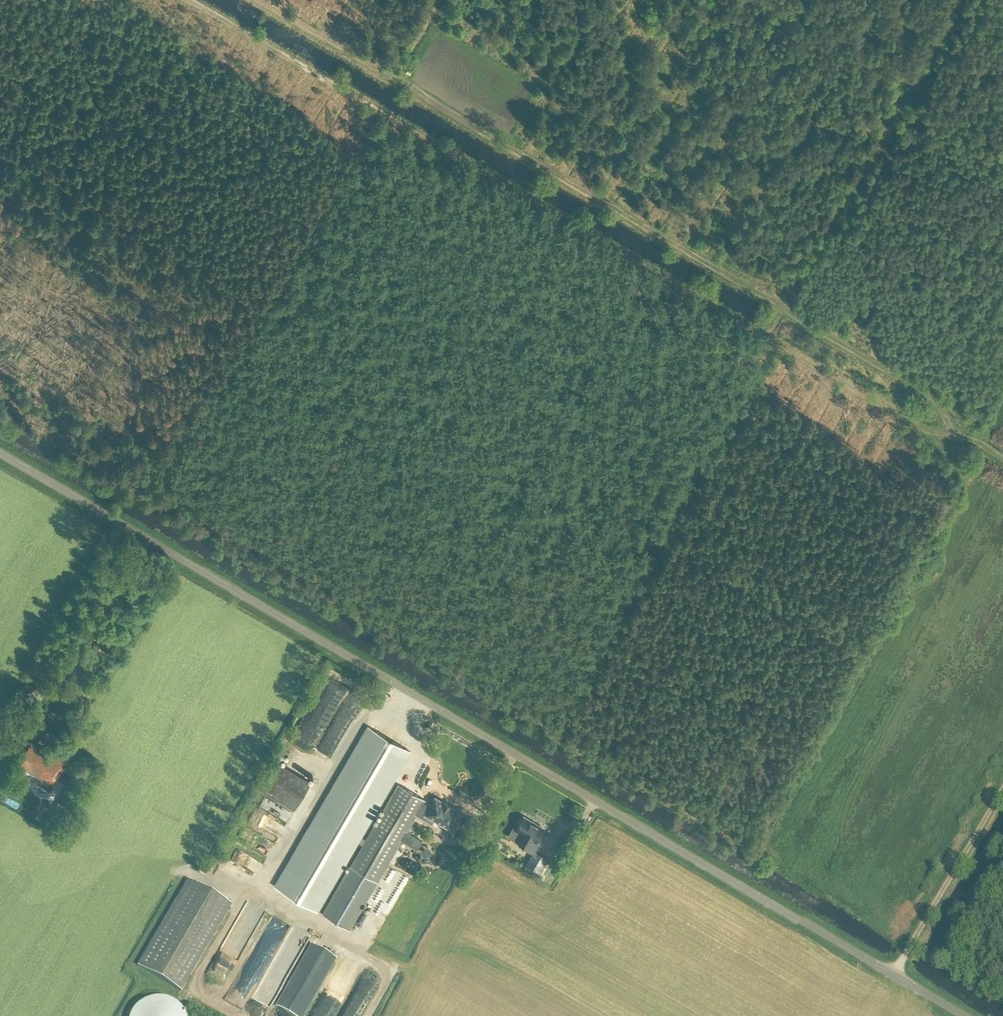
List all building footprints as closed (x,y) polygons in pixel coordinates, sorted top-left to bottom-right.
[(368,725),(281,874),(274,886),(317,910),(357,841),(362,844),(323,913),(349,928),(401,839),(417,848),(422,839),(406,830),(416,813),(432,822),(434,818),(449,826),(459,809),(450,804),(450,803),(444,799),(443,800),(434,795),(430,802),(424,799),(424,798),(398,783),(366,838),(361,835),(392,780),(410,750),(368,725)] [(26,768),(25,769),(53,786),(68,761),(39,745),(42,740),(33,735),(17,762),(26,768)] [(294,809),(310,781),(276,761),(259,789),(294,809)] [(270,824),(275,814),(249,798),(244,806),(261,816),(258,820),(242,810),(232,826),(258,841),(261,837),(255,833),(263,820),(270,824)] [(543,827),(522,815),(515,829),(513,828),(508,836),(528,847),(526,849),(532,853),(526,864),(539,871),(547,858),(535,851),(540,841),(536,839),(543,827)] [(495,833),(493,842),(500,844),(502,835),(495,833)] [(208,873),(226,884),(233,872),(230,871),(237,860),(222,851),(208,873)] [(388,878),(366,913),(371,915),(392,881),(388,878)] [(188,881),(138,967),(141,969),(181,993),(232,906),(191,883),(188,881)] [(337,960),(311,945),(275,1007),(291,1015),(305,1015),(337,960)] [(241,946),(212,1000),(226,1008),(255,953),(241,946)] [(149,999),(140,1004),(132,1012),(130,1015),(185,1015),(183,1011),(175,1004),(166,999),(157,998),(149,999)]
